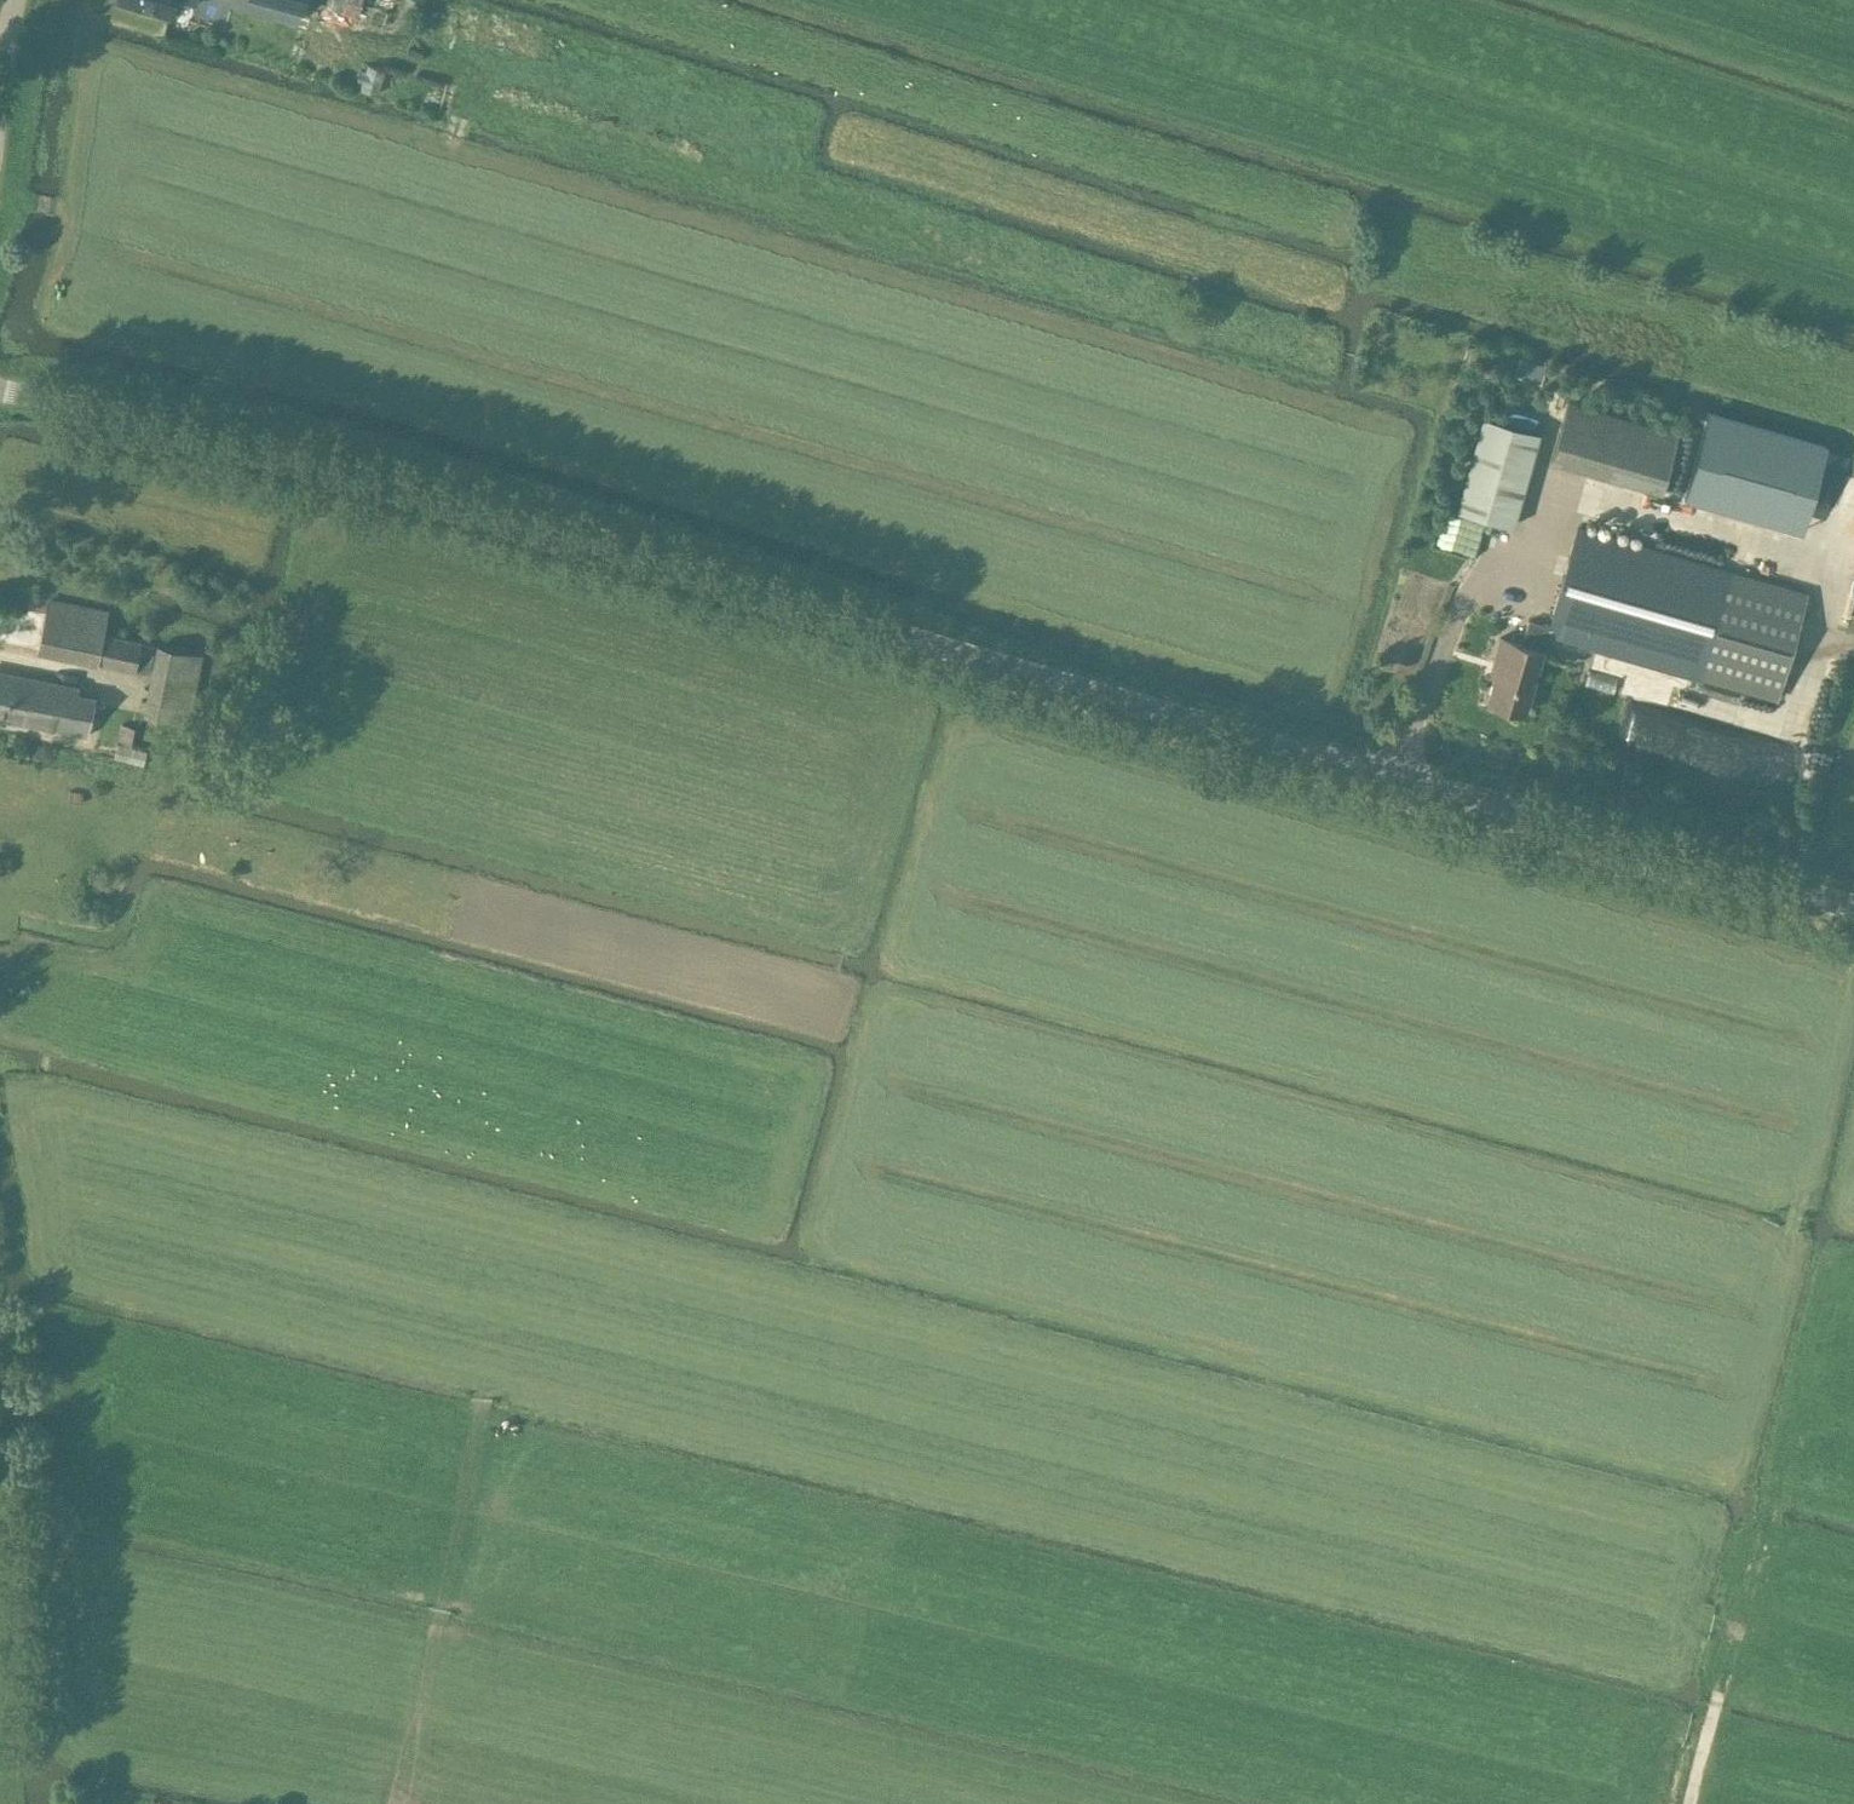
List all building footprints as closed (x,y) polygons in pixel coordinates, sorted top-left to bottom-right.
[(115,1),(169,17),(173,0),(116,0),(115,1)] [(304,15),(309,0),(252,0),(304,15)] [(330,6),(385,25),(390,12),(387,10),(391,0),(332,0),(330,6)] [(1520,356),(1514,373),(1541,382),(1547,364),(1520,356)] [(1662,492),(1678,434),(1568,402),(1552,460),(1662,492)] [(1708,416),(1685,497),(1780,523),(1803,441),(1708,416)] [(1514,526),(1540,433),(1482,417),(1456,510),(1514,526)] [(1550,626),(1548,634),(1702,678),(1703,674),(1777,696),(1807,592),(1733,571),(1732,572),(1577,528),(1549,625),(1550,626)] [(149,673),(156,644),(104,634),(108,612),(50,600),(39,650),(149,673)] [(1543,649),(1548,634),(1550,626),(1549,625),(1529,620),(1522,643),(1501,637),(1493,663),(1498,664),(1487,701),(1526,712),(1544,649),(1543,649)] [(192,652),(157,645),(143,713),(178,720),(192,652)] [(1664,703),(1674,674),(1643,663),(1633,692),(1664,703)] [(96,699),(77,696),(79,687),(0,672),(0,723),(7,724),(7,719),(89,735),(96,699)] [(1660,716),(1658,730),(1675,733),(1677,719),(1660,716)] [(135,727),(122,724),(118,741),(131,744),(135,727)]
